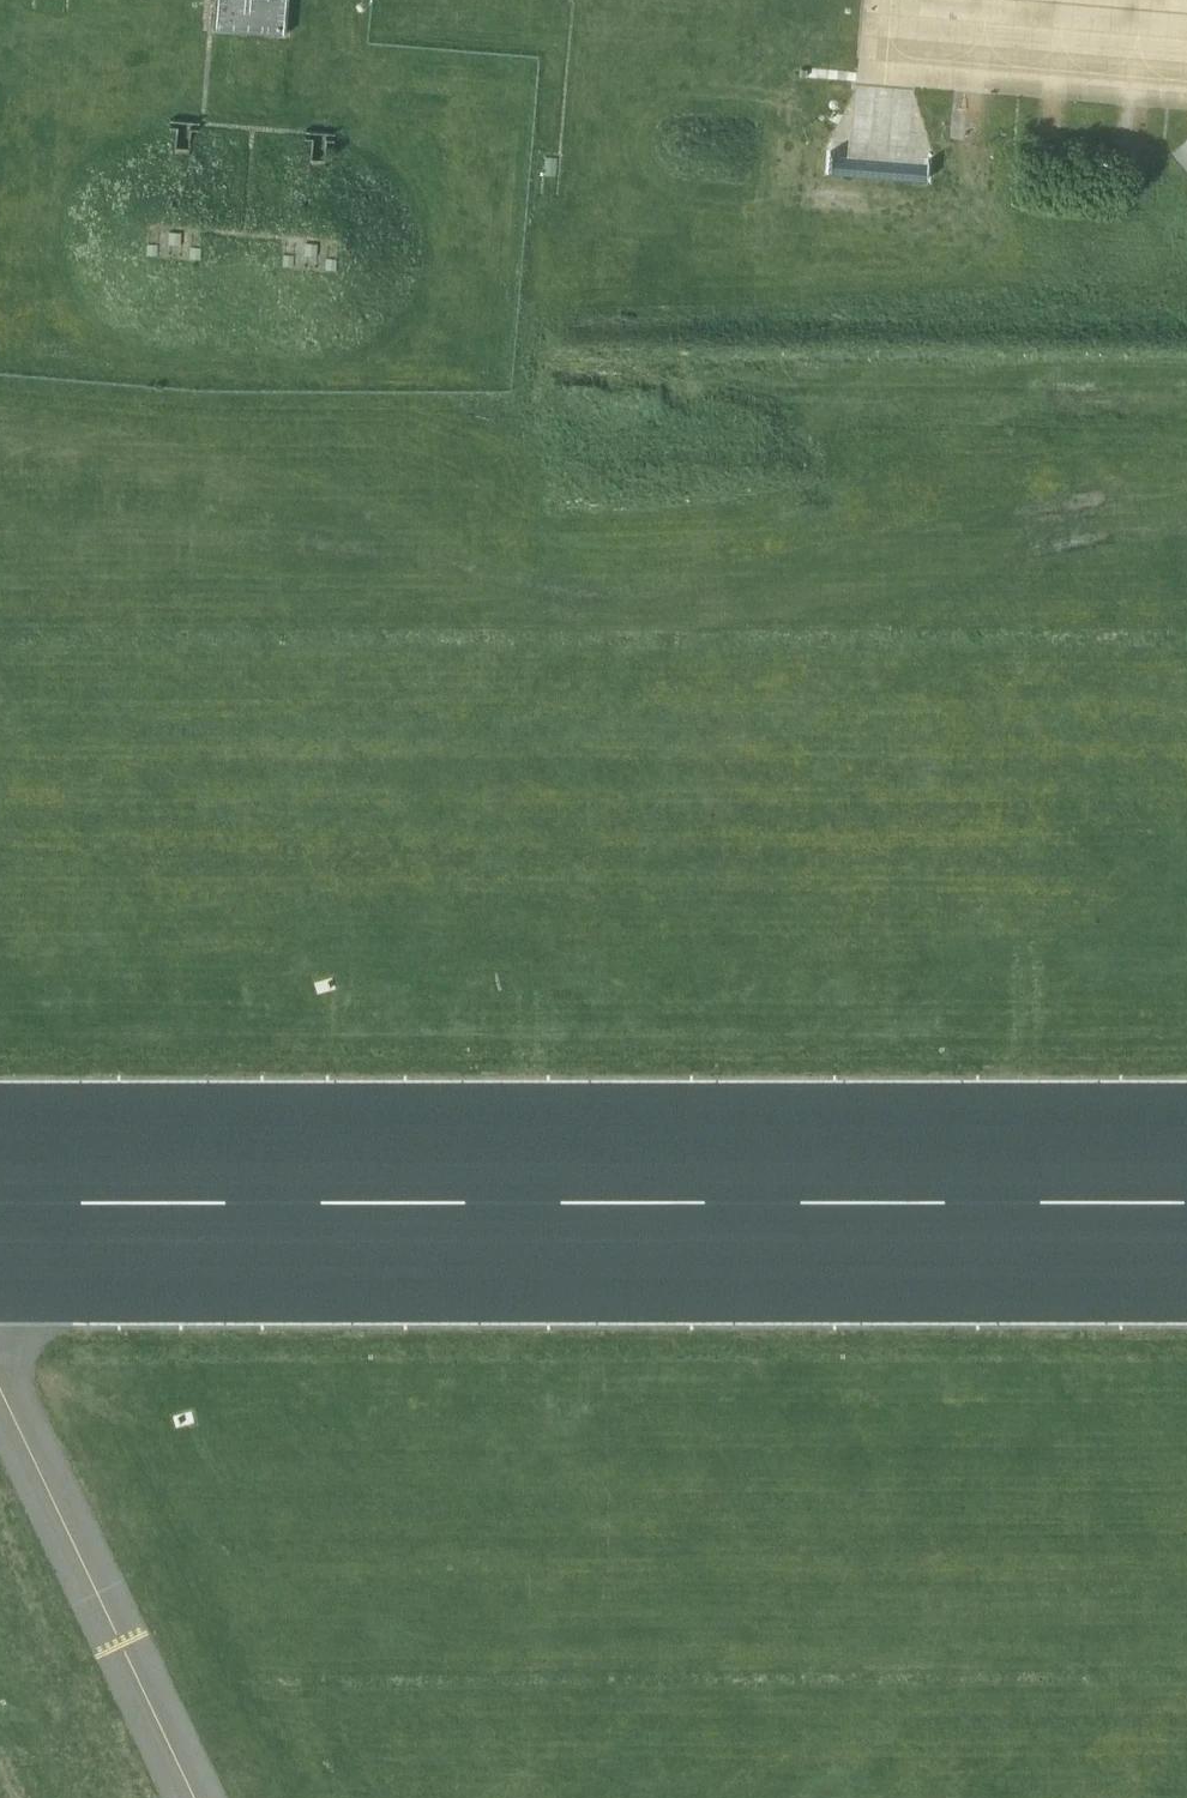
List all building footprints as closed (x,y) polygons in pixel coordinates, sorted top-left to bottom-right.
[(278,33),(286,34),(288,0),(215,0),(212,27),(278,33)]
